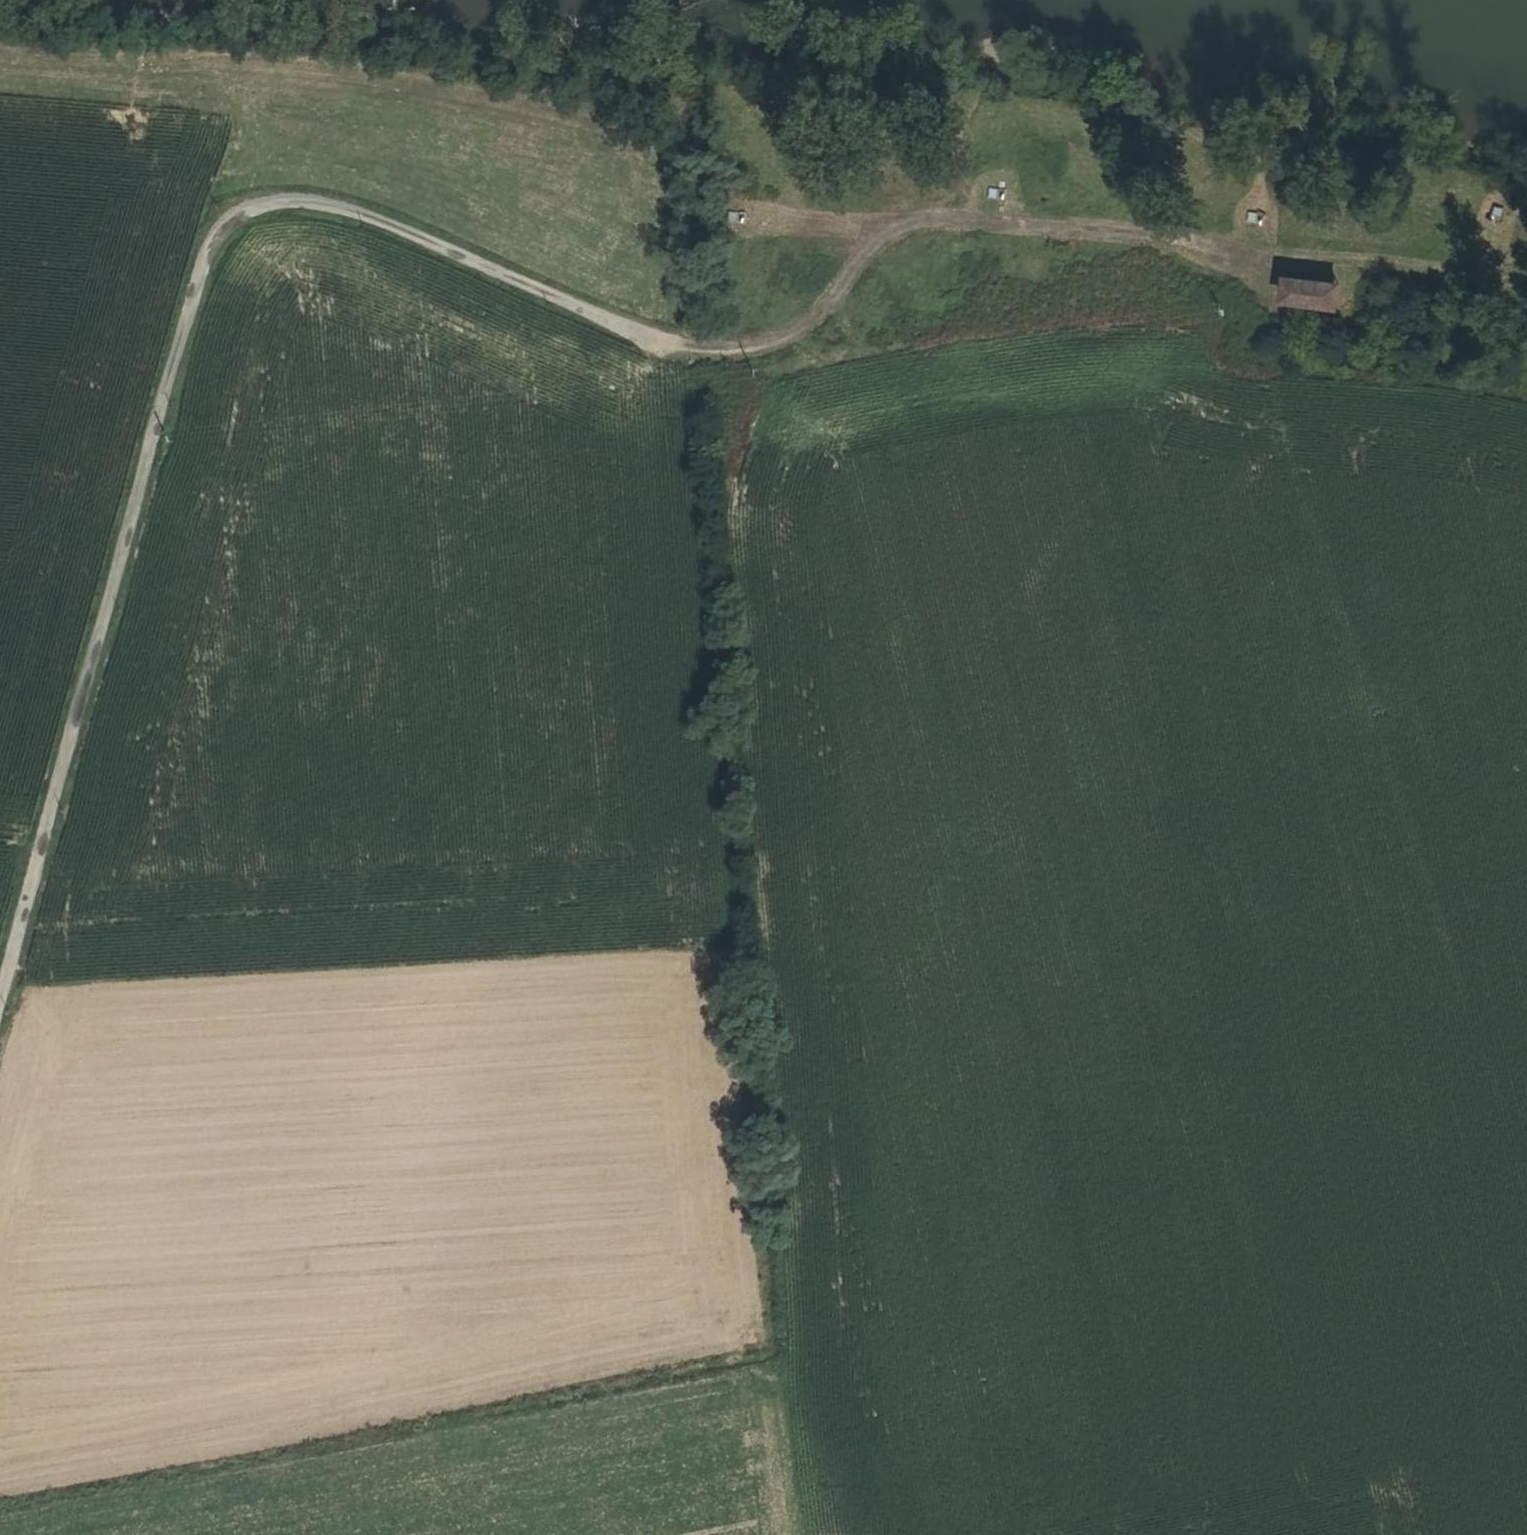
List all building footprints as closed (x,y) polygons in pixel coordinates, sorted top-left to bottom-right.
[(738,213),(718,211),(718,224),(737,226),(738,213)] [(1253,225),(1254,213),(1244,211),(1242,222),(1253,225)] [(1338,285),(1280,277),(1277,298),(1335,305),(1338,285)]
